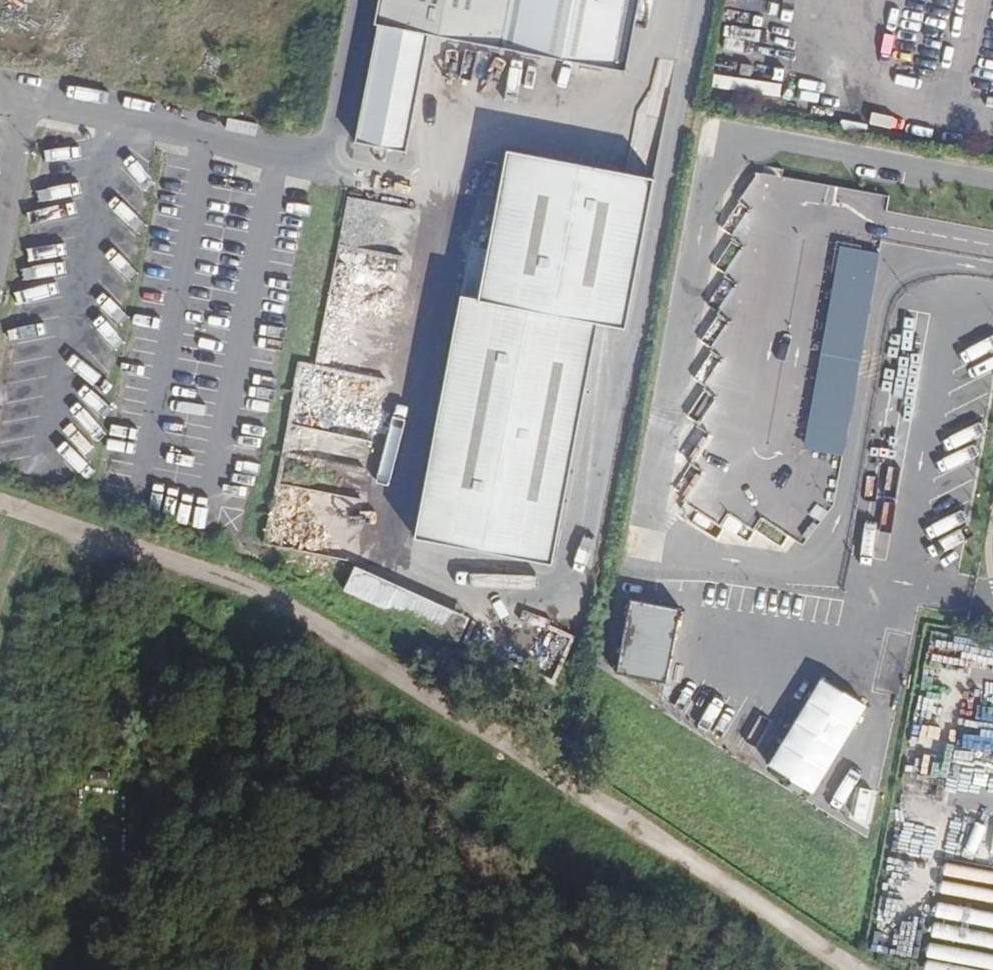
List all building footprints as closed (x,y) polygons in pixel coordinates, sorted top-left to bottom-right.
[(358,141),(408,151),(431,33),(625,69),(638,0),(385,0),(358,141)] [(414,536),(554,562),(598,321),(627,326),(654,177),(502,149),(484,250),(467,247),(414,536)] [(853,453),(881,249),(839,244),(812,448),(853,453)] [(363,563),(352,588),(465,639),(477,614),(363,563)] [(620,670),(666,676),(675,605),(629,599),(620,670)] [(776,762),(825,790),(875,701),(826,674),(776,762)]
